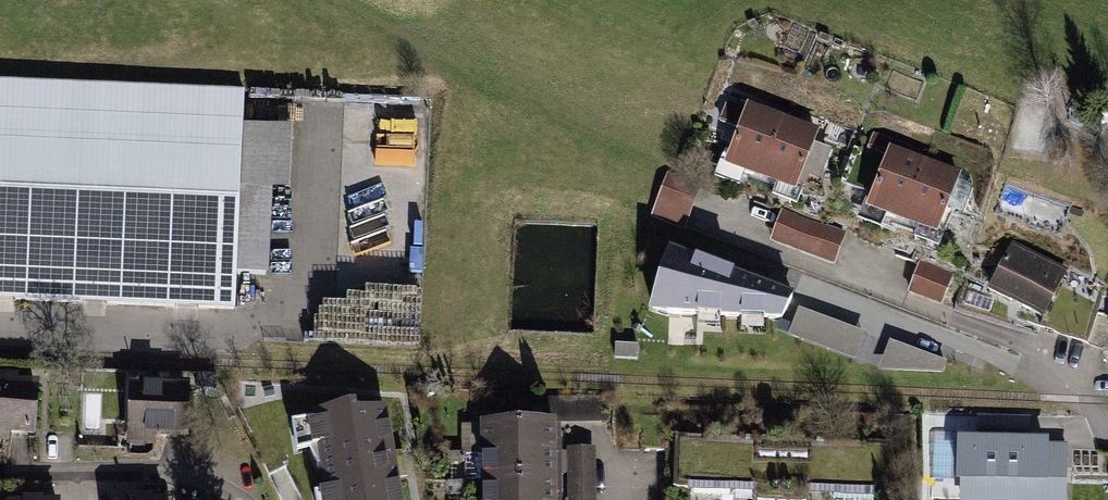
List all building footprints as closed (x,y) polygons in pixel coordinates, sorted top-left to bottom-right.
[(0,81),(0,305),(236,314),(238,278),(274,279),(277,192),(292,193),(295,132),(248,130),(249,91),(0,81)] [(766,179),(789,120),(751,106),(729,165),(766,179)] [(820,149),(826,134),(789,120),(766,179),(804,193),(812,172),(824,177),(833,154),(820,149)] [(908,222),(932,162),(894,147),(870,207),(908,222)] [(946,237),(970,177),(932,162),(908,222),(946,237)] [(707,186),(669,173),(655,214),(692,227),(707,186)] [(849,237),(784,213),(772,244),(837,269),(849,237)] [(1072,272),(1013,244),(991,290),(1050,317),(1072,272)] [(797,298),(673,250),(650,320),(785,324),(797,298)] [(955,277),(920,265),(909,295),(945,308),(955,277)] [(0,377),(0,441),(13,443),(14,434),(39,437),(45,382),(0,377)] [(134,380),(130,445),(159,447),(160,439),(192,441),(196,384),(134,380)] [(534,401),(535,420),(566,419),(566,431),(613,431),(613,400),(534,401)] [(291,427),(295,455),(317,452),(324,494),(314,496),(315,499),(402,499),(388,412),(356,417),(355,411),(312,418),(313,424),(291,427)] [(535,420),(481,420),(481,451),(567,450),(566,431),(566,419),(535,420)] [(1063,476),(1065,436),(955,433),(953,485),(1041,488),(1042,475),(1063,476)] [(680,440),(680,499),(894,499),(894,442),(680,440)] [(567,450),(481,451),(482,481),(567,480),(567,450)] [(597,450),(569,451),(571,499),(599,499),(597,450)] [(482,481),(482,499),(567,499),(567,480),(482,481)]
